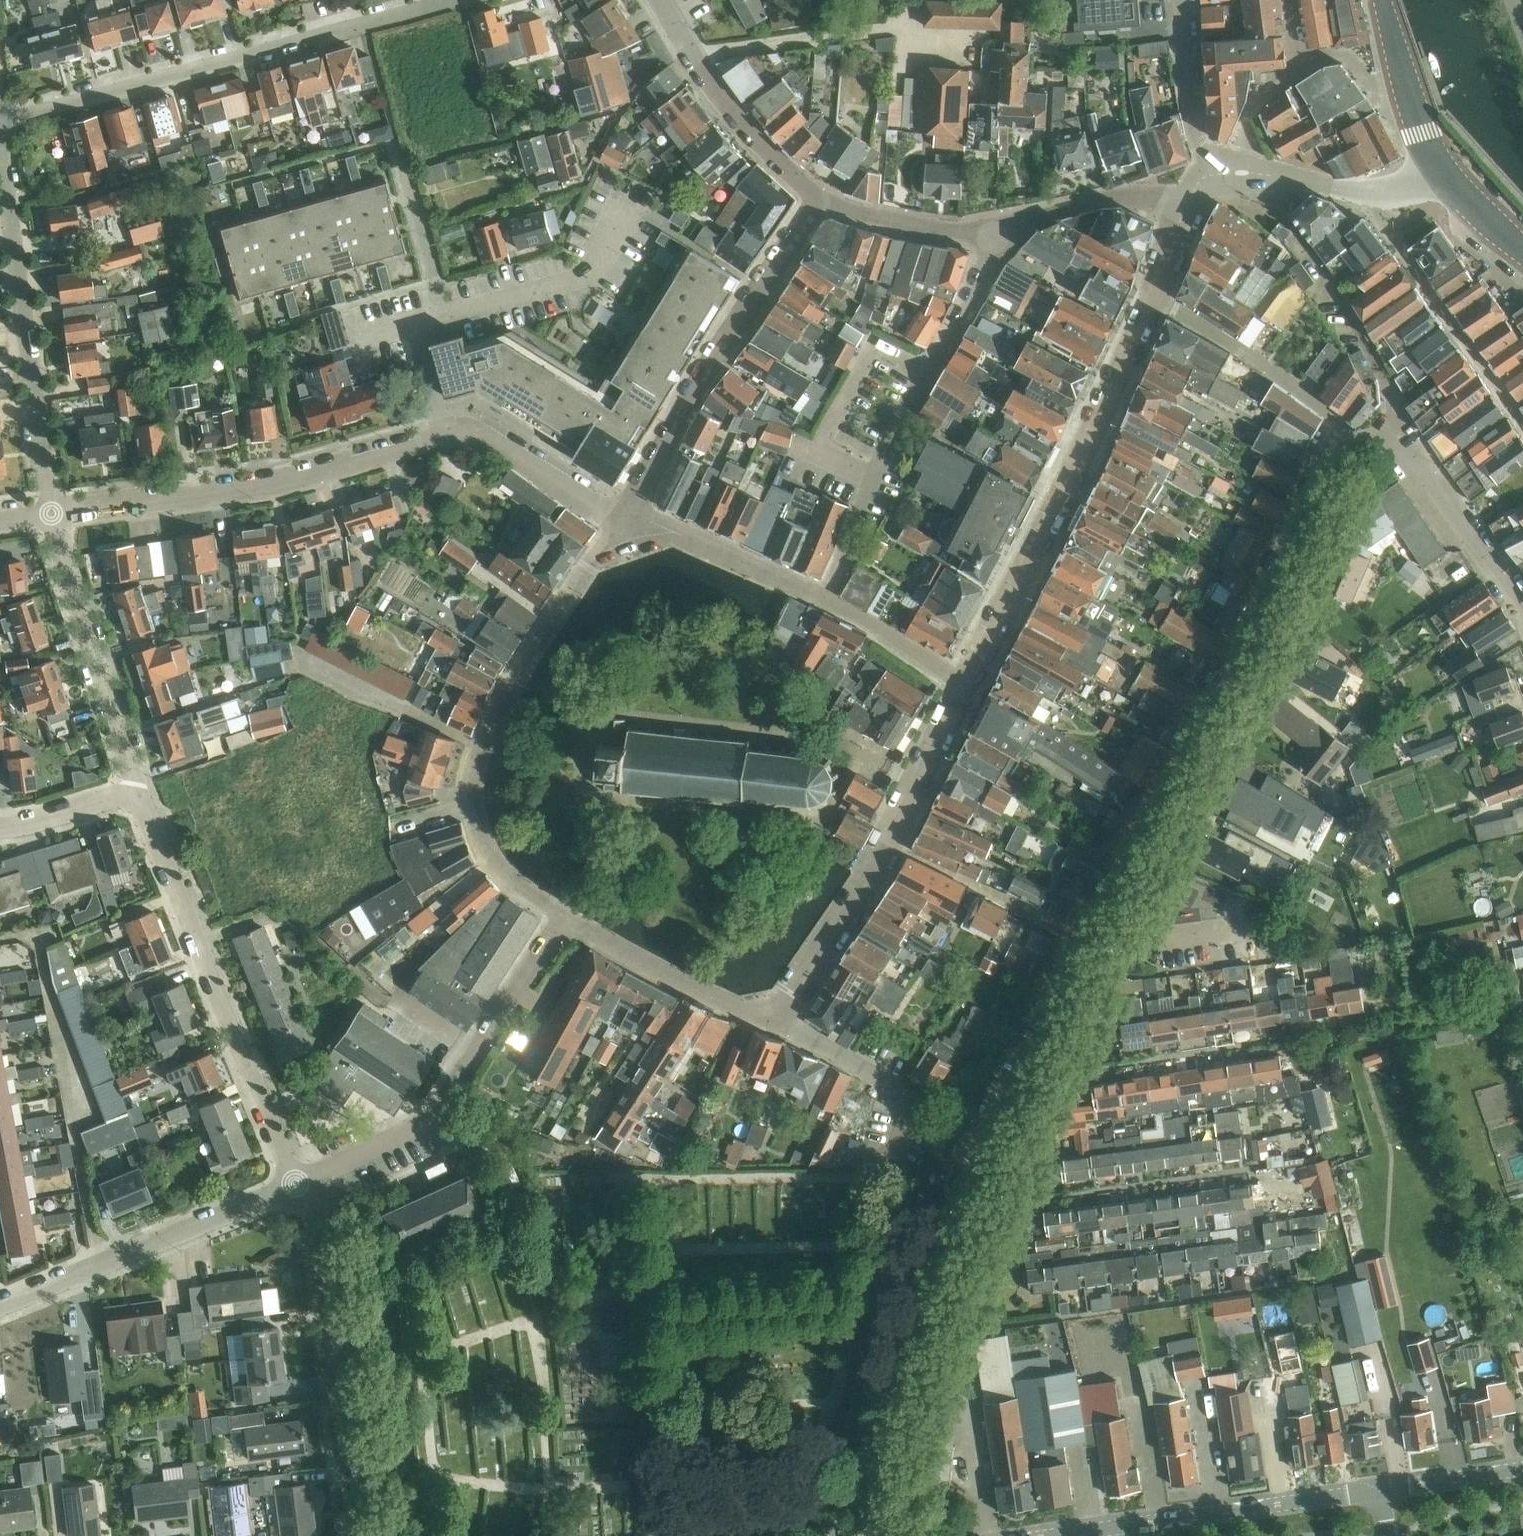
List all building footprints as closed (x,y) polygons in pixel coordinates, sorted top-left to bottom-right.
[(42,0),(27,0),(29,10),(30,10),(32,15),(40,13),(39,7),(43,5),(42,0)] [(105,0),(98,0),(97,0),(101,14),(86,18),(95,50),(116,44),(105,0)] [(116,44),(137,38),(129,6),(115,10),(112,0),(105,0),(116,44)] [(133,5),(141,36),(153,32),(153,34),(175,28),(168,0),(132,0),(133,5)] [(200,0),(171,0),(172,3),(176,2),(182,26),(189,25),(205,20),(200,0)] [(205,20),(217,17),(226,15),(223,0),(200,0),(205,20)] [(242,12),(275,2),(277,5),(281,4),(283,0),(282,0),(239,0),(242,12)] [(595,42),(631,20),(628,16),(618,0),(614,0),(585,19),(590,26),(585,28),(595,42)] [(595,8),(608,0),(589,0),(595,8)] [(737,2),(751,27),(753,25),(771,15),(764,0),(763,0),(741,0),(737,2)] [(771,15),(774,29),(815,21),(811,0),(769,0),(771,15)] [(927,25),(1002,29),(1002,41),(1007,41),(1033,42),(1033,38),(1025,38),(1026,21),(1003,20),(1004,3),(944,0),(928,0),(927,20),(927,25)] [(1139,0),(1074,0),(1076,30),(1085,30),(1099,29),(1099,30),(1119,28),(1119,27),(1141,25),(1139,0)] [(1247,15),(1248,15),(1248,16),(1252,16),(1252,19),(1283,17),(1282,9),(1281,0),(1245,0),(1247,15)] [(1335,42),(1330,18),(1328,5),(1327,0),(1325,0),(1301,4),(1308,42),(1312,46),(1335,42)] [(1335,42),(1336,47),(1370,41),(1363,0),(1327,0),(1328,5),(1330,18),(1335,42)] [(569,14),(573,21),(586,12),(581,5),(569,14)] [(1234,20),(1238,20),(1237,11),(1233,12),(1233,5),(1203,7),(1205,36),(1220,34),(1235,34),(1234,20)] [(516,60),(529,56),(522,30),(509,33),(506,20),(500,22),(496,8),(477,13),(486,48),(500,44),(505,62),(516,60)] [(57,11),(46,14),(59,60),(83,53),(76,24),(62,28),(57,11)] [(59,60),(46,14),(31,18),(36,35),(25,38),(33,67),(59,60)] [(1247,15),(1249,37),(1285,32),(1283,17),(1252,19),(1252,16),(1248,16),(1248,15),(1247,15)] [(631,20),(595,42),(596,53),(571,60),(578,83),(583,101),(586,112),(616,104),(618,103),(631,100),(617,51),(643,40),(631,20)] [(1065,43),(1086,42),(1085,30),(1076,30),(1069,31),(1064,31),(1065,43)] [(1285,32),(1249,37),(1249,38),(1205,41),(1212,134),(1211,136),(1230,141),(1231,140),(1230,140),(1248,100),(1251,82),(1265,84),(1267,73),(1285,72),(1284,66),(1287,65),(1285,35),(1285,32)] [(896,37),(877,39),(878,50),(895,49),(896,37)] [(1140,44),(1141,58),(1171,54),(1169,40),(1140,44)] [(1007,41),(1007,50),(1006,68),(1031,69),(1033,42),(1007,41)] [(830,45),(827,54),(844,52),(844,43),(830,45)] [(349,88),(348,83),(361,80),(363,90),(378,86),(370,55),(356,59),(353,47),(328,54),(337,90),(336,91),(343,116),(348,114),(352,113),(348,99),(345,94),(343,89),(349,88)] [(1121,47),(1097,48),(1097,60),(1121,60),(1121,47)] [(1005,72),(1005,86),(1031,88),(1031,69),(1006,68),(1007,50),(995,50),(992,50),(991,72),(994,72),(1005,72)] [(1078,50),(1068,54),(1073,65),(1083,61),(1078,50)] [(767,84),(770,87),(795,70),(793,68),(792,70),(780,52),(734,58),(739,64),(726,74),(746,100),(767,84)] [(814,79),(825,80),(827,54),(816,54),(814,76),(814,79)] [(322,56),(304,60),(321,123),(329,121),(326,110),(327,110),(323,93),(332,90),(322,56)] [(555,63),(559,76),(572,73),(568,59),(555,63)] [(321,123),(304,60),(286,65),(295,97),(303,95),(308,110),(309,110),(313,126),(321,123)] [(1096,75),(1096,85),(1121,84),(1120,61),(1089,62),(1090,75),(1096,75)] [(1130,64),(1131,87),(1139,132),(1153,172),(1191,158),(1183,135),(1187,134),(1180,115),(1165,120),(1163,126),(1159,127),(1153,87),(1137,89),(1136,63),(1130,64)] [(1313,112),(1316,118),(1363,91),(1343,63),(1325,66),(1297,84),(1313,112)] [(281,66),(258,72),(262,88),(259,89),(266,118),(280,115),(293,111),(281,66)] [(645,86),(661,107),(687,87),(670,66),(645,86)] [(970,82),(971,69),(920,66),(919,78),(916,126),(916,132),(935,134),(967,136),(970,82)] [(1069,86),(1086,86),(1085,66),(1068,66),(1069,86)] [(770,87),(752,101),(769,123),(791,104),(789,101),(799,92),(808,84),(795,70),(770,87)] [(398,72),(399,86),(420,84),(419,71),(398,72)] [(889,125),(916,126),(919,78),(893,76),(891,96),(890,111),(889,125)] [(240,78),(217,84),(227,118),(236,115),(239,127),(267,120),(259,89),(248,92),(253,110),(249,111),(240,78)] [(227,118),(217,84),(194,90),(204,124),(205,130),(211,129),(209,122),(227,118)] [(660,136),(669,129),(689,114),(685,110),(698,98),(688,86),(687,87),(661,107),(647,118),(660,136)] [(1001,105),(1001,121),(999,148),(999,155),(1009,155),(1010,125),(1049,127),(1049,124),(1050,106),(1048,106),(1049,93),(1030,92),(1030,88),(1005,86),(1004,105),(1001,105)] [(1272,135),(1273,135),(1303,118),(1287,90),(1261,110),(1273,134),(1272,135)] [(1316,118),(1319,124),(1329,118),(1335,130),(1374,108),(1368,98),(1363,91),(1316,118)] [(766,126),(783,145),(812,119),(812,112),(811,112),(811,119),(810,120),(797,104),(804,98),(799,92),(789,101),(791,104),(769,123),(766,126)] [(173,95),(144,103),(153,137),(155,143),(171,139),(169,133),(182,129),(173,95)] [(878,111),(890,111),(891,96),(880,96),(878,111)] [(677,162),(687,154),(691,150),(688,147),(718,123),(716,121),(698,98),(685,110),(689,114),(669,129),(680,142),(664,154),(671,163),(676,159),(677,162)] [(969,147),(999,148),(1001,121),(1001,105),(971,104),(969,147)] [(1053,104),(1052,138),(1053,138),(1054,138),(1057,153),(1055,153),(1060,173),(1097,164),(1092,144),(1090,145),(1087,131),(1084,131),(1080,115),(1066,119),(1063,104),(1053,104)] [(97,122),(97,123),(104,147),(114,144),(114,146),(129,142),(139,140),(143,139),(140,127),(136,128),(131,107),(120,110),(119,107),(107,110),(107,114),(106,114),(107,120),(97,122)] [(1377,110),(1361,119),(1369,133),(1367,134),(1374,144),(1375,143),(1387,162),(1402,155),(1377,110)] [(1109,135),(1102,137),(1097,111),(1086,114),(1088,121),(1104,171),(1108,170),(1124,164),(1124,165),(1143,159),(1133,127),(1117,132),(1115,125),(1107,128),(1109,135)] [(807,168),(815,156),(825,142),(822,139),(835,126),(823,116),(823,112),(812,112),(812,119),(783,145),(785,148),(786,148),(791,153),(792,155),(797,159),(798,159),(804,165),(804,166),(807,168)] [(1308,164),(1323,155),(1317,144),(1331,136),(1327,130),(1324,132),(1319,124),(1316,118),(1313,112),(1303,118),(1273,135),(1286,158),(1300,150),(1308,164)] [(97,123),(97,122),(95,116),(70,123),(71,126),(62,128),(66,144),(73,142),(76,155),(65,158),(70,177),(73,189),(100,182),(96,168),(107,164),(102,147),(104,147),(97,123)] [(350,116),(329,122),(332,133),(353,128),(350,116)] [(549,131),(555,150),(564,182),(584,176),(573,139),(593,134),(589,119),(549,131)] [(1361,119),(1339,131),(1359,174),(1361,174),(1387,162),(1375,143),(1374,144),(1367,134),(1369,133),(1361,119)] [(831,165),(851,178),(873,147),(838,122),(835,127),(829,136),(832,138),(827,144),(825,142),(815,156),(819,159),(818,160),(819,164),(825,168),(829,168),(831,165)] [(321,123),(313,126),(315,133),(323,131),(321,123)] [(727,176),(741,187),(755,164),(718,123),(688,147),(691,150),(687,154),(707,178),(683,202),(696,208),(727,176)] [(388,124),(377,127),(380,140),(392,137),(388,124)] [(366,128),(353,132),(357,143),(369,140),(366,128)] [(611,139),(608,145),(620,151),(623,152),(625,148),(626,148),(632,138),(618,129),(611,139)] [(1317,144),(1323,155),(1336,177),(1359,174),(1339,131),(1331,136),(1317,144)] [(564,182),(555,150),(551,151),(545,133),(521,140),(530,173),(537,171),(543,192),(561,187),(560,183),(564,182)] [(343,146),(340,134),(325,138),(328,151),(343,146)] [(967,136),(935,134),(934,146),(966,148),(966,146),(967,136)] [(207,136),(192,141),(197,156),(212,151),(207,136)] [(249,149),(247,136),(219,140),(221,153),(249,149)] [(180,146),(185,162),(195,158),(191,142),(180,146)] [(604,160),(613,165),(620,151),(608,145),(608,144),(606,149),(602,156),(601,159),(604,160)] [(873,147),(851,178),(843,190),(880,203),(882,174),(869,169),(881,152),(873,147)] [(266,154),(252,158),(257,172),(270,169),(266,154)] [(951,165),(952,154),(937,154),(937,164),(927,164),(925,195),(940,196),(963,197),(965,166),(951,165)] [(354,155),(345,158),(348,169),(357,167),(354,155)] [(423,168),(427,184),(450,178),(446,161),(423,168)] [(707,226),(697,241),(716,254),(717,253),(747,272),(747,271),(757,257),(758,256),(766,244),(798,198),(761,164),(758,161),(755,164),(741,187),(727,208),(718,221),(730,229),(725,238),(707,226)] [(220,166),(209,169),(212,181),(223,179),(220,166)] [(308,167),(298,170),(302,182),(311,179),(308,167)] [(357,167),(348,169),(351,181),(356,179),(361,178),(357,167)] [(311,179),(302,182),(305,193),(310,192),(314,191),(311,179)] [(261,180),(252,183),(255,194),(265,192),(261,180)] [(384,182),(359,189),(368,223),(392,217),(387,198),(390,198),(385,180),(384,180),(384,182)] [(94,218),(115,212),(114,207),(135,200),(130,185),(108,192),(109,194),(87,200),(88,204),(49,209),(53,236),(59,235),(80,232),(80,233),(95,231),(94,218)] [(209,189),(197,192),(199,203),(212,200),(209,189)] [(359,189),(335,195),(345,230),(368,223),(359,189)] [(265,192),(255,194),(258,206),(268,203),(265,192)] [(1291,214),(1314,245),(1348,217),(1333,200),(1314,192),(1298,193),(1291,199),(1291,214)] [(335,195),(312,202),(322,236),(345,230),(335,195)] [(312,202),(289,208),(299,243),(322,236),(312,202)] [(1204,233),(1251,264),(1252,261),(1257,264),(1269,272),(1272,267),(1278,258),(1285,247),(1268,236),(1267,238),(1235,211),(1222,203),(1217,204),(1204,233)] [(679,206),(670,219),(683,227),(692,214),(679,206)] [(1064,220),(1062,220),(1073,226),(1084,232),(1084,233),(1141,264),(1155,223),(1123,207),(1104,208),(1064,220)] [(289,208),(266,215),(276,250),(299,243),(289,208)] [(513,220),(521,248),(553,239),(545,210),(513,220)] [(266,215),(243,222),(253,256),(276,250),(266,215)] [(392,217),(368,223),(378,258),(404,251),(404,252),(405,252),(400,234),(398,235),(392,217)] [(1350,262),(1358,272),(1387,250),(1365,222),(1357,228),(1348,217),(1314,245),(1327,262),(1326,263),(1334,273),(1350,262)] [(812,240),(816,243),(836,256),(842,246),(853,251),(860,227),(851,225),(832,218),(825,221),(812,240)] [(1062,220),(1039,230),(1097,263),(1099,264),(1103,266),(1135,284),(1141,264),(1084,233),(1084,232),(1073,226),(1062,220)] [(226,254),(214,258),(217,266),(253,256),(243,222),(219,228),(226,254)] [(368,223),(345,230),(355,265),(378,258),(368,223)] [(462,223),(439,230),(443,242),(466,235),(462,223)] [(477,230),(485,260),(495,257),(509,253),(501,223),(477,230)] [(1273,231),(1285,241),(1292,232),(1279,223),(1273,231)] [(862,272),(875,232),(860,227),(853,251),(849,264),(862,272)] [(1411,248),(1431,276),(1462,255),(1461,254),(1462,254),(1460,251),(1458,252),(1440,227),(1411,248)] [(345,230),(322,236),(332,271),(355,265),(345,230)] [(1097,263),(1039,230),(1023,247),(1089,283),(1082,296),(1096,304),(1094,308),(1117,320),(1135,284),(1103,266),(1097,276),(1094,274),(1091,272),(1097,263)] [(434,344),(449,398),(481,389),(579,450),(575,457),(618,483),(743,279),(664,231),(658,240),(681,254),(624,348),(601,384),(565,362),(514,331),(468,344),(465,335),(434,344)] [(875,232),(862,273),(876,278),(874,284),(868,282),(863,303),(872,309),(876,311),(877,309),(878,294),(877,293),(895,237),(875,232)] [(322,236),(299,243),(309,278),(332,271),(322,236)] [(908,240),(895,237),(877,293),(886,297),(889,283),(896,285),(911,240),(908,240)] [(1203,239),(1197,255),(1242,285),(1246,280),(1235,272),(1240,264),(1203,239)] [(896,285),(894,292),(924,302),(917,314),(905,333),(927,343),(930,345),(944,321),(954,300),(970,255),(970,254),(968,249),(911,240),(896,285)] [(299,243),(276,250),(286,284),(309,278),(299,243)] [(816,243),(804,261),(856,294),(862,272),(849,264),(816,243)] [(96,257),(100,270),(142,258),(138,245),(96,257)] [(1355,274),(1366,290),(1400,266),(1389,249),(1387,250),(1358,272),(1355,274)] [(276,250),(253,256),(263,291),(286,284),(276,250)] [(1197,255),(1191,270),(1233,299),(1242,285),(1197,255)] [(1445,299),(1476,278),(1462,259),(1464,258),(1462,255),(1431,276),(1430,277),(1445,300),(1445,299)] [(253,256),(217,266),(219,275),(231,272),(239,298),(263,291),(253,256)] [(1278,258),(1272,267),(1281,273),(1286,264),(1278,258)] [(1290,268),(1305,289),(1316,282),(1301,260),(1290,268)] [(804,261),(790,284),(814,300),(815,298),(824,303),(831,291),(844,299),(845,297),(848,293),(855,297),(856,294),(804,261)] [(385,264),(375,267),(379,279),(388,276),(385,264)] [(1038,280),(1010,264),(996,290),(1023,306),(1038,280)] [(1277,278),(1269,272),(1257,264),(1246,280),(1242,285),(1233,299),(1254,313),(1270,288),(1277,278)] [(1363,319),(1364,320),(1414,288),(1410,282),(1411,282),(1400,266),(1366,290),(1353,299),(1361,314),(1358,316),(1361,320),(1363,319)] [(1233,299),(1191,270),(1189,269),(1178,297),(1272,360),(1277,352),(1271,348),(1282,331),(1279,328),(1283,321),(1275,315),(1285,299),(1300,288),(1289,274),(1270,288),(1254,313),(1233,299)] [(60,285),(62,301),(78,299),(78,302),(85,301),(85,299),(94,298),(94,300),(108,298),(107,289),(106,284),(93,286),(91,271),(58,276),(60,285)] [(388,276),(379,279),(382,290),(392,288),(388,276)] [(1445,299),(1455,312),(1489,290),(1479,276),(1476,278),(1445,299)] [(334,279),(329,280),(333,292),(342,289),(339,277),(334,279)] [(811,303),(814,300),(790,284),(781,298),(820,322),(827,312),(811,303)] [(1364,320),(1376,342),(1427,305),(1414,288),(1364,320)] [(342,289),(333,292),(336,303),(346,301),(342,289)] [(139,312),(137,312),(142,330),(145,342),(175,334),(168,306),(170,305),(168,300),(158,303),(155,290),(139,294),(143,308),(139,309),(137,295),(116,298),(117,305),(125,304),(126,312),(139,310),(139,312)] [(1476,341),(1506,319),(1509,317),(1489,290),(1455,312),(1476,341)] [(288,292),(283,293),(286,305),(296,302),(293,291),(288,292)] [(1076,350),(1074,354),(1074,355),(1076,356),(1094,366),(1117,321),(1064,294),(1044,333),(1076,350)] [(65,325),(67,342),(99,338),(97,318),(115,316),(113,302),(95,304),(63,309),(65,325)] [(296,302),(286,305),(290,317),(299,314),(296,302)] [(767,319),(800,340),(803,334),(817,342),(825,330),(779,302),(767,319)] [(863,303),(858,311),(871,319),(872,318),(876,311),(872,309),(863,303)] [(988,303),(982,313),(988,316),(994,314),(998,308),(988,303)] [(1315,320),(1320,308),(1306,304),(1302,315),(1315,320)] [(1376,342),(1387,362),(1441,324),(1427,305),(1376,342)] [(1522,330),(1522,308),(1513,315),(1522,330)] [(876,311),(872,318),(875,319),(884,323),(887,314),(877,309),(876,311)] [(332,312),(320,316),(330,350),(339,348),(347,346),(337,312),(337,311),(332,312)] [(871,319),(858,311),(850,324),(864,333),(866,333),(869,329),(875,319),(872,318),(871,319)] [(1171,318),(1159,346),(1218,378),(1210,393),(1227,402),(1236,407),(1244,392),(1225,382),(1229,376),(1221,372),(1231,352),(1171,318)] [(1506,319),(1476,341),(1488,358),(1518,336),(1506,319)] [(1304,351),(1311,327),(1289,321),(1283,345),(1304,351)] [(753,340),(783,358),(788,351),(798,358),(801,352),(810,357),(814,351),(765,322),(753,340)] [(840,334),(826,356),(848,369),(859,347),(858,346),(866,333),(864,333),(850,324),(847,322),(840,334)] [(1403,391),(1432,370),(1460,350),(1441,324),(1387,362),(1391,372),(1407,363),(1409,366),(1394,377),(1403,391)] [(1019,365),(1079,398),(1091,371),(1057,354),(1060,346),(1036,334),(1033,340),(1031,339),(1021,358),(1015,356),(1017,352),(1013,349),(1015,346),(1012,345),(1014,342),(1003,336),(1001,339),(973,325),(966,336),(985,347),(1019,365)] [(966,336),(957,351),(977,363),(985,347),(966,336)] [(1502,376),(1522,361),(1522,338),(1522,336),(1489,360),(1502,376)] [(1325,386),(1349,353),(1331,339),(1306,371),(1325,386)] [(68,346),(72,377),(100,374),(100,373),(111,372),(110,360),(98,362),(96,342),(68,346)] [(736,362),(767,380),(767,379),(773,368),(778,360),(749,344),(736,362)] [(347,346),(331,351),(334,362),(342,360),(351,358),(350,357),(347,346)] [(1149,367),(1186,387),(1192,390),(1195,385),(1210,393),(1218,378),(1159,346),(1149,367)] [(1319,394),(1343,414),(1364,386),(1377,379),(1361,349),(1350,355),(1349,353),(1325,386),(1319,394)] [(1417,418),(1416,418),(1478,375),(1460,350),(1432,370),(1440,382),(1408,405),(1417,418)] [(948,366),(947,366),(981,389),(982,389),(990,375),(991,372),(977,363),(957,351),(948,366)] [(307,383),(297,385),(301,400),(310,430),(329,425),(341,421),(360,416),(359,413),(375,409),(385,406),(384,401),(380,388),(378,381),(351,389),(350,385),(344,366),(342,360),(334,362),(334,363),(333,362),(303,371),(307,383)] [(767,379),(767,380),(801,399),(805,390),(815,396),(815,394),(820,397),(826,386),(814,380),(813,380),(778,360),(773,368),(767,379)] [(1502,376),(1521,404),(1522,402),(1522,361),(1502,376)] [(993,375),(1071,417),(1079,398),(1019,365),(1015,372),(999,363),(993,373),(993,375)] [(932,391),(933,392),(967,415),(981,394),(983,392),(981,391),(981,389),(947,366),(946,365),(932,391)] [(1149,367),(1141,385),(1210,421),(1215,412),(1185,397),(1183,401),(1180,399),(1186,387),(1149,367)] [(762,387),(731,368),(713,391),(733,407),(732,410),(731,411),(755,419),(763,402),(769,391),(762,387)] [(1041,432),(1058,442),(1059,441),(1061,442),(1071,417),(993,375),(993,373),(991,372),(990,375),(1003,382),(1014,388),(1011,393),(1005,403),(1003,406),(1042,430),(1041,432)] [(1445,427),(1448,425),(1491,394),(1478,375),(1416,418),(1423,431),(1439,419),(1445,427)] [(87,382),(89,394),(110,391),(109,378),(87,382)] [(257,380),(258,397),(272,396),(270,378),(257,380)] [(1364,386),(1343,414),(1358,428),(1380,403),(1380,400),(1379,383),(1377,379),(1364,386)] [(1262,404),(1278,415),(1315,436),(1324,418),(1273,382),(1262,404)] [(186,407),(193,406),(192,398),(198,397),(197,384),(171,388),(174,420),(187,418),(186,407)] [(1141,385),(1131,408),(1169,429),(1183,437),(1182,438),(1213,455),(1216,449),(1206,444),(1208,439),(1187,428),(1194,416),(1209,422),(1210,421),(1141,385)] [(115,389),(119,415),(133,413),(137,412),(136,406),(133,387),(115,389)] [(706,403),(724,417),(725,418),(728,412),(730,409),(732,410),(733,407),(713,391),(712,392),(706,403)] [(963,422),(967,416),(967,415),(933,392),(920,413),(927,418),(934,422),(945,430),(954,417),(963,422)] [(973,448),(985,456),(992,445),(1000,450),(994,462),(998,464),(1035,490),(1047,466),(1055,449),(1058,442),(1041,432),(1042,430),(1003,406),(989,398),(981,394),(967,415),(967,416),(973,420),(977,422),(973,427),(971,426),(961,440),(962,441),(973,448)] [(1491,394),(1448,425),(1463,446),(1505,413),(1491,394)] [(763,402),(755,419),(757,419),(768,420),(775,407),(763,402)] [(784,412),(775,407),(768,420),(771,420),(789,426),(795,427),(802,413),(789,404),(784,412)] [(247,410),(251,440),(269,438),(277,437),(275,419),(273,407),(247,410)] [(701,408),(693,424),(716,435),(721,427),(739,432),(740,429),(746,418),(728,412),(725,418),(724,417),(723,420),(703,410),(701,408)] [(1131,408),(1124,425),(1160,445),(1185,458),(1188,460),(1191,454),(1192,452),(1179,446),(1182,438),(1183,437),(1169,429),(1131,408)] [(196,417),(199,446),(217,444),(235,442),(231,411),(195,416),(196,417)] [(85,428),(80,429),(84,462),(119,458),(113,412),(84,416),(85,428)] [(296,415),(287,417),(291,431),(300,429),(296,415)] [(1279,416),(1270,430),(1307,450),(1315,436),(1278,415),(1279,416)] [(134,418),(139,454),(165,450),(161,422),(145,424),(144,416),(134,418)] [(747,418),(742,429),(751,433),(762,438),(771,420),(768,420),(757,419),(755,419),(747,418)] [(1468,446),(1481,464),(1520,436),(1508,418),(1468,446)] [(762,438),(760,444),(768,448),(771,441),(791,447),(792,446),(792,445),(795,428),(795,427),(789,426),(771,420),(762,438)] [(693,424),(685,440),(707,453),(716,435),(693,424)] [(1118,438),(1119,438),(1193,478),(1194,478),(1196,473),(1181,465),(1184,460),(1185,458),(1160,445),(1124,425),(1118,438)] [(1445,427),(1428,440),(1443,460),(1459,449),(1463,446),(1448,425),(1445,427)] [(1253,446),(1265,452),(1300,469),(1309,450),(1307,450),(1270,430),(1263,427),(1253,446)] [(944,542),(943,544),(958,553),(954,560),(987,584),(999,561),(999,560),(1014,530),(1015,530),(1035,490),(998,464),(995,469),(926,435),(912,463),(920,468),(912,484),(963,510),(959,518),(957,518),(954,518),(951,518),(947,520),(944,524),(943,525),(942,527),(941,530),(942,533),(942,536),(943,538),(945,541),(945,543),(944,542)] [(1119,438),(1112,453),(1149,472),(1165,481),(1168,476),(1175,479),(1174,481),(1199,495),(1205,487),(1192,480),(1193,478),(1119,438)] [(1517,469),(1522,465),(1522,440),(1521,438),(1485,464),(1499,483),(1517,469)] [(662,506),(677,513),(695,478),(707,453),(685,440),(679,451),(685,454),(660,503),(662,506)] [(1444,463),(1458,482),(1471,474),(1470,472),(1475,468),(1462,450),(1444,463)] [(1300,469),(1265,452),(1254,475),(1290,492),(1301,470),(1300,469)] [(1103,474),(1099,480),(1154,510),(1157,504),(1154,502),(1164,484),(1165,481),(1149,472),(1112,453),(1103,474)] [(744,543),(745,543),(766,500),(746,490),(759,462),(753,459),(748,469),(720,530),(745,542),(744,543)] [(700,521),(720,530),(748,469),(729,460),(720,478),(700,521)] [(695,478),(677,513),(695,522),(721,471),(710,466),(702,481),(695,478)] [(515,497),(542,517),(515,555),(557,586),(586,546),(549,519),(553,513),(561,502),(512,467),(506,476),(522,487),(515,497)] [(436,470),(421,496),(436,503),(449,510),(463,483),(436,470)] [(1471,474),(1458,482),(1471,500),(1484,491),(1471,474)] [(1216,478),(1212,485),(1226,493),(1231,485),(1216,478)] [(1088,503),(1087,506),(1134,532),(1145,513),(1150,516),(1146,522),(1176,539),(1183,526),(1154,510),(1099,480),(1089,500),(1102,507),(1101,509),(1088,503)] [(1400,480),(1377,497),(1384,508),(1408,492),(1400,480)] [(766,500),(745,543),(769,555),(785,517),(789,508),(795,511),(797,506),(817,514),(824,498),(798,486),(795,492),(774,483),(766,500)] [(1212,485),(1209,490),(1231,501),(1233,496),(1226,493),(1212,485)] [(1254,507),(1253,508),(1277,520),(1288,499),(1287,499),(1264,487),(1254,507)] [(393,491),(369,499),(377,525),(391,520),(392,524),(396,522),(395,519),(401,517),(393,491)] [(1392,520),(1416,504),(1408,492),(1384,508),(1392,520)] [(804,542),(793,566),(794,566),(822,578),(835,550),(850,506),(826,494),(810,529),(804,542)] [(421,496),(415,508),(429,515),(436,503),(421,496)] [(1340,545),(1322,587),(1337,594),(1340,603),(1350,599),(1353,601),(1375,552),(1381,554),(1384,548),(1397,538),(1392,531),(1397,527),(1392,520),(1384,508),(1377,497),(1347,518),(1353,526),(1342,533),(1346,540),(1343,542),(1342,546),(1340,545)] [(377,525),(369,499),(352,504),(344,506),(351,531),(350,532),(351,534),(352,534),(355,545),(367,541),(365,532),(363,529),(377,525)] [(1401,531),(1424,516),(1416,504),(1392,520),(1397,527),(1398,526),(1401,531)] [(1522,534),(1522,504),(1505,514),(1487,524),(1501,545),(1522,534)] [(1087,506),(1075,530),(1141,565),(1144,568),(1150,558),(1127,546),(1134,532),(1087,506)] [(1242,508),(1236,519),(1243,523),(1269,537),(1277,524),(1243,506),(1242,508)] [(560,518),(553,513),(549,519),(586,546),(598,529),(567,507),(560,518)] [(323,512),(310,516),(318,545),(323,560),(336,556),(331,540),(343,536),(335,508),(323,512)] [(318,545),(310,516),(285,524),(294,551),(288,553),(288,555),(290,570),(291,577),(303,574),(299,564),(307,561),(303,550),(318,545)] [(1424,516),(1401,531),(1409,543),(1432,527),(1424,516)] [(785,517),(769,555),(793,566),(804,542),(810,529),(785,517)] [(258,528),(265,594),(267,603),(277,602),(273,574),(270,575),(267,557),(282,556),(278,525),(276,525),(273,522),(268,523),(266,527),(258,528)] [(909,522),(899,539),(924,554),(926,551),(931,554),(936,557),(921,583),(914,596),(922,600),(923,599),(965,624),(987,584),(954,560),(958,553),(943,544),(944,542),(910,523),(909,522)] [(1243,523),(1225,555),(1255,574),(1273,540),(1269,537),(1243,523)] [(256,596),(265,594),(258,528),(249,529),(246,526),(240,527),(238,530),(235,531),(239,561),(252,560),(256,596)] [(1439,539),(1432,527),(1409,543),(1417,554),(1439,539)] [(387,545),(396,548),(404,528),(390,531),(387,545)] [(1075,530),(1065,548),(1100,567),(1107,554),(1116,559),(1115,560),(1137,572),(1141,565),(1075,530)] [(185,539),(182,539),(186,572),(185,572),(187,597),(190,624),(191,631),(195,631),(194,625),(209,623),(204,571),(219,569),(218,558),(215,536),(198,537),(194,535),(190,534),(188,536),(185,539)] [(430,537),(427,543),(440,553),(444,547),(430,537)] [(453,562),(469,572),(479,558),(451,539),(444,547),(440,553),(453,562)] [(1425,566),(1447,551),(1439,539),(1417,554),(1425,566)] [(175,540),(163,542),(168,573),(179,572),(175,540)] [(1521,562),(1522,561),(1522,541),(1509,549),(1518,560),(1519,560),(1521,562)] [(168,573),(163,542),(141,544),(141,548),(135,549),(134,545),(132,545),(108,548),(112,581),(168,573)] [(1065,548),(1052,573),(1099,599),(1113,573),(1107,569),(1106,570),(1100,567),(1065,548)] [(489,568),(543,607),(557,588),(513,557),(503,550),(490,567),(489,568)] [(1228,580),(1225,586),(1251,602),(1263,579),(1255,574),(1225,555),(1225,556),(1226,556),(1220,566),(1232,572),(1228,580)] [(1410,558),(1399,571),(1413,582),(1424,569),(1410,558)] [(355,578),(364,576),(362,559),(352,561),(352,563),(355,578)] [(1458,559),(1441,567),(1447,578),(1464,569),(1458,559)] [(15,597),(15,593),(29,591),(27,579),(24,580),(22,562),(0,565),(0,602),(15,597)] [(352,563),(338,566),(342,590),(356,587),(356,584),(355,578),(354,575),(352,563)] [(841,597),(869,612),(887,580),(859,565),(841,597)] [(1052,573),(1036,604),(1070,622),(1074,615),(1079,618),(1077,620),(1108,637),(1113,628),(1097,618),(1104,604),(1098,601),(1099,599),(1052,573)] [(364,576),(355,578),(356,584),(356,587),(366,586),(364,576)] [(1155,595),(1162,599),(1170,604),(1174,596),(1180,585),(1164,577),(1155,595)] [(887,580),(869,612),(879,618),(892,595),(899,599),(902,601),(906,594),(903,592),(895,588),(896,585),(887,580)] [(1444,607),(1433,615),(1443,630),(1448,627),(1453,635),(1461,630),(1470,624),(1500,604),(1484,580),(1450,603),(1444,607)] [(1218,622),(1214,628),(1239,644),(1240,644),(1248,631),(1242,627),(1255,604),(1251,602),(1225,586),(1217,581),(1215,586),(1231,596),(1224,608),(1208,598),(1200,612),(1218,622)] [(444,602),(472,621),(481,609),(489,596),(469,582),(460,596),(452,590),(447,597),(444,602)] [(444,584),(439,592),(447,597),(452,590),(444,584)] [(183,585),(173,587),(174,598),(185,596),(183,585)] [(116,594),(123,616),(160,603),(160,602),(166,601),(163,591),(145,597),(141,586),(116,594)] [(324,590),(308,592),(311,616),(327,614),(324,590)] [(495,598),(504,604),(498,613),(492,609),(489,614),(524,638),(539,616),(501,590),(495,598)] [(11,615),(0,618),(5,632),(41,620),(33,596),(7,604),(11,615)] [(186,599),(176,601),(177,609),(187,607),(186,599)] [(398,599),(393,608),(401,612),(406,603),(398,599)] [(965,624),(923,599),(922,600),(926,602),(908,634),(948,656),(965,624)] [(1121,611),(1099,599),(1098,601),(1104,604),(1097,618),(1113,628),(1121,611)] [(1150,620),(1158,625),(1170,604),(1162,599),(1152,617),(1150,620)] [(160,603),(123,616),(128,632),(153,624),(150,613),(162,610),(160,603)] [(1036,604),(1019,638),(1092,678),(1096,673),(1109,680),(1119,661),(1103,652),(1108,642),(1070,622),(1036,604)] [(801,626),(813,632),(793,666),(811,676),(814,671),(829,647),(848,656),(847,658),(853,660),(867,631),(853,624),(811,605),(802,624),(801,626)] [(347,624),(361,631),(370,613),(355,606),(347,624)] [(1239,644),(1214,628),(1174,606),(1161,629),(1225,664),(1239,644)] [(278,607),(267,608),(269,623),(272,623),(280,622),(278,607)] [(1473,627),(1463,633),(1472,647),(1474,645),(1479,653),(1487,647),(1516,629),(1513,624),(1502,608),(1477,624),(1473,627)] [(477,639),(491,618),(481,609),(472,621),(465,631),(477,639)] [(477,639),(509,660),(523,639),(491,618),(477,639)] [(41,620),(5,632),(9,643),(19,639),(23,652),(48,644),(41,620)] [(424,621),(417,634),(431,642),(438,629),(424,621)] [(188,622),(176,624),(177,633),(190,632),(188,622)] [(252,645),(270,643),(268,625),(255,627),(246,628),(248,646),(252,645)] [(306,625),(302,635),(310,639),(315,630),(306,625)] [(242,626),(225,628),(227,642),(244,639),(242,626)] [(431,642),(438,646),(498,680),(507,662),(478,645),(473,653),(457,645),(459,640),(438,629),(431,642)] [(1019,638),(1010,656),(1068,686),(1074,689),(1081,677),(1089,682),(1092,678),(1019,638)] [(245,646),(241,647),(244,659),(245,667),(253,665),(256,678),(286,671),(284,659),(294,657),(290,640),(273,642),(270,643),(252,645),(248,646),(245,646)] [(137,653),(147,682),(176,672),(192,670),(193,669),(185,646),(175,650),(172,643),(159,647),(159,646),(137,653)] [(1301,644),(1285,672),(1327,697),(1343,670),(1301,644)] [(1450,661),(1463,682),(1487,666),(1479,653),(1474,645),(1472,647),(1450,661)] [(438,646),(427,665),(489,696),(497,681),(498,680),(438,646)] [(828,655),(821,664),(916,716),(930,694),(927,692),(891,670),(889,673),(869,661),(858,674),(862,678),(859,683),(847,674),(846,668),(828,655)] [(1135,682),(1200,718),(1211,698),(1189,686),(1146,662),(1133,655),(1125,670),(1138,676),(1135,682)] [(1010,656),(1003,669),(1059,702),(1068,686),(1010,656)] [(11,686),(15,697),(20,696),(61,680),(55,659),(29,667),(27,668),(25,658),(6,660),(7,672),(20,670),(16,672),(20,683),(11,686)] [(1189,686),(1211,698),(1227,670),(1223,668),(1205,658),(1189,686)] [(916,716),(821,664),(815,672),(842,691),(841,693),(842,694),(830,713),(835,717),(843,722),(863,734),(875,741),(893,752),(912,721),(913,721),(916,716)] [(454,700),(453,703),(457,705),(458,704),(482,714),(489,698),(489,696),(427,665),(427,666),(438,672),(439,671),(441,673),(441,674),(449,678),(441,694),(454,700)] [(1465,685),(1476,716),(1481,714),(1497,708),(1522,699),(1522,692),(1519,681),(1515,683),(1512,677),(1509,666),(1476,678),(1477,681),(1465,685)] [(991,692),(972,731),(1020,757),(1029,739),(1110,790),(1117,780),(1128,787),(1118,802),(1124,806),(1120,812),(1114,822),(1132,833),(1157,793),(1110,764),(1044,721),(1051,710),(1054,707),(1071,717),(1074,711),(1059,702),(1003,669),(991,692)] [(198,689),(192,670),(176,672),(147,682),(157,713),(171,708),(178,706),(175,697),(198,689)] [(69,706),(61,680),(20,696),(25,710),(41,705),(43,714),(47,712),(51,723),(69,718),(65,707),(69,706)] [(1138,704),(1191,734),(1200,718),(1135,682),(1129,694),(1140,700),(1138,704)] [(424,687),(415,704),(423,708),(431,691),(424,687)] [(243,692),(245,700),(258,696),(255,688),(243,692)] [(288,695),(269,699),(271,709),(278,708),(284,706),(288,695)] [(1295,762),(1323,784),(1352,748),(1324,726),(1323,727),(1285,698),(1270,717),(1301,741),(1307,734),(1313,740),(1295,762)] [(1481,714),(1485,725),(1492,722),(1500,745),(1522,736),(1522,699),(1497,708),(1481,714)] [(160,722),(166,740),(201,730),(200,726),(203,725),(205,730),(210,729),(209,725),(209,724),(223,719),(227,717),(222,702),(204,707),(175,717),(160,722)] [(1138,704),(1135,702),(1129,714),(1162,733),(1159,737),(1182,750),(1191,734),(1138,704)] [(457,705),(453,703),(449,711),(441,707),(437,716),(474,733),(482,714),(458,704),(457,705)] [(278,708),(250,715),(253,727),(256,737),(289,728),(286,715),(284,706),(278,708)] [(1097,726),(1109,732),(1117,719),(1106,712),(1097,726)] [(603,739),(603,743),(631,745),(628,773),(609,771),(607,783),(604,783),(604,787),(607,787),(606,790),(610,791),(610,788),(623,789),(623,792),(626,793),(626,790),(643,792),(642,794),(646,795),(646,792),(663,793),(662,796),(666,797),(666,794),(669,794),(668,799),(679,800),(679,795),(683,796),(683,799),(686,799),(686,796),(702,798),(702,801),(706,801),(706,798),(722,800),(722,803),(725,803),(725,800),(742,802),(742,805),(745,806),(746,801),(749,801),(749,797),(763,799),(762,803),(766,803),(766,799),(778,800),(777,805),(781,805),(782,801),(792,802),(791,806),(795,807),(796,802),(808,804),(808,809),(811,809),(812,804),(823,801),(825,805),(828,803),(826,799),(833,791),(837,793),(838,789),(835,788),(836,776),(841,776),(840,772),(835,772),(831,764),(833,761),(830,758),(827,761),(817,755),(818,751),(814,750),(814,754),(802,753),(803,749),(799,749),(799,753),(787,752),(788,747),(784,747),(783,751),(772,750),(773,746),(769,745),(769,749),(755,748),(755,744),(752,743),(753,738),(749,737),(749,740),(732,739),(732,736),(729,735),(729,738),(712,736),(713,733),(710,733),(709,736),(692,734),(693,731),(689,730),(689,734),(686,733),(686,728),(677,727),(676,732),(673,732),(674,729),(671,728),(670,732),(653,730),(654,727),(651,726),(650,729),(633,727),(633,724),(630,724),(629,730),(627,730),(628,718),(608,716),(607,728),(606,739),(603,739)] [(201,730),(166,740),(172,760),(207,748),(204,738),(233,728),(229,718),(209,725),(210,729),(205,730),(203,725),(200,726),(201,730)] [(1352,721),(1344,731),(1357,741),(1365,731),(1352,721)] [(0,726),(0,748),(4,747),(6,759),(9,758),(14,790),(36,787),(31,755),(20,757),(16,735),(4,737),(2,725),(0,726)] [(228,736),(232,748),(257,739),(256,737),(253,727),(228,736)] [(399,743),(394,758),(413,765),(410,775),(411,776),(407,791),(410,805),(435,798),(436,784),(441,786),(457,740),(425,730),(418,749),(399,743)] [(1011,777),(1021,758),(972,731),(958,759),(957,759),(1013,791),(1021,795),(1026,784),(1011,777)] [(1110,764),(1157,793),(1181,754),(1180,754),(1142,733),(1133,746),(1129,753),(1121,748),(1110,764)] [(1435,739),(1410,748),(1415,761),(1440,752),(1435,739)] [(604,770),(609,770),(628,773),(631,745),(603,743),(603,744),(599,743),(599,747),(602,748),(600,765),(597,765),(597,769),(601,770),(600,773),(603,773),(604,770)] [(1461,750),(1451,763),(1461,771),(1471,758),(1461,750)] [(1513,754),(1518,770),(1522,769),(1522,750),(1513,754)] [(95,752),(83,756),(86,768),(98,764),(95,752)] [(1003,811),(1013,791),(957,759),(943,786),(960,795),(963,791),(999,810),(1003,811)] [(1495,762),(1483,766),(1488,782),(1501,777),(1495,762)] [(91,771),(86,772),(87,782),(97,779),(96,773),(91,771)] [(1240,778),(1226,804),(1295,839),(1303,824),(1318,831),(1328,811),(1269,773),(1261,789),(1240,778)] [(859,812),(857,815),(865,820),(867,816),(873,819),(888,791),(877,785),(858,774),(843,800),(852,805),(851,807),(859,812)] [(1490,804),(1522,791),(1522,774),(1484,789),(1490,804)] [(369,781),(371,796),(387,794),(385,779),(369,781)] [(1070,787),(1061,781),(1053,796),(1062,801),(1070,787)] [(993,821),(999,810),(963,791),(960,795),(943,786),(933,808),(967,824),(974,811),(993,821)] [(1480,840),(1522,830),(1522,805),(1513,808),(1515,814),(1475,824),(1480,840)] [(1100,826),(1109,831),(1114,822),(1120,812),(1112,807),(1100,826)] [(857,815),(849,811),(837,832),(864,846),(875,825),(865,820),(857,815)] [(932,811),(923,829),(968,850),(969,848),(987,856),(994,841),(932,811)] [(371,819),(377,834),(391,828),(386,814),(371,819)] [(413,837),(393,844),(400,864),(403,868),(408,876),(362,902),(379,931),(425,904),(419,894),(450,876),(477,860),(469,841),(469,840),(467,836),(463,821),(421,834),(413,837)] [(1109,831),(1100,826),(1093,822),(1088,829),(1104,839),(1109,831)] [(1104,839),(1101,843),(1119,853),(1120,854),(1132,833),(1114,822),(1109,831),(1104,839)] [(89,848),(89,849),(99,880),(98,881),(101,890),(109,915),(122,911),(117,898),(114,887),(115,886),(110,872),(132,865),(120,827),(97,834),(101,845),(89,848)] [(968,850),(923,829),(913,849),(983,881),(985,878),(988,880),(992,871),(973,862),(971,864),(963,861),(968,850)] [(1208,832),(1196,855),(1241,879),(1250,861),(1266,869),(1284,879),(1293,863),(1231,830),(1225,841),(1208,832)] [(46,846),(32,850),(43,884),(58,879),(62,892),(91,883),(93,889),(91,897),(89,902),(86,908),(70,914),(74,924),(84,920),(99,914),(102,909),(96,892),(101,890),(98,881),(99,880),(89,849),(82,850),(78,837),(78,836),(46,846)] [(1367,836),(1354,856),(1370,867),(1373,863),(1380,868),(1391,852),(1367,836)] [(1011,838),(1007,847),(1009,848),(1017,852),(1022,844),(1011,838)] [(1083,851),(1081,855),(1110,871),(1119,853),(1101,843),(1091,838),(1083,851)] [(1055,871),(1068,877),(1099,892),(1101,888),(1110,871),(1081,855),(1061,845),(1059,848),(1058,847),(1049,864),(1050,864),(1048,868),(1055,871)] [(1021,846),(1018,853),(1030,858),(1033,852),(1021,846)] [(43,884),(32,850),(20,854),(0,860),(0,911),(31,901),(27,889),(43,884)] [(909,857),(898,879),(932,900),(955,914),(969,888),(945,875),(909,857)] [(1072,898),(1060,893),(1048,887),(1011,870),(1003,886),(1009,890),(1043,905),(1046,898),(1057,903),(1052,914),(1083,928),(1092,908),(1072,898)] [(1055,871),(1048,887),(1060,893),(1072,898),(1092,908),(1099,892),(1068,877),(1055,871)] [(444,920),(455,934),(496,895),(502,889),(488,873),(466,892),(464,890),(455,898),(457,900),(452,904),(456,910),(444,920)] [(898,879),(886,896),(920,914),(923,909),(941,919),(949,924),(952,919),(955,914),(932,900),(898,879)] [(426,970),(411,992),(470,1029),(484,1006),(479,1003),(483,996),(485,998),(487,996),(489,997),(490,996),(491,996),(542,917),(510,896),(506,903),(496,895),(455,934),(421,967),(426,970)] [(962,924),(961,925),(977,933),(981,925),(997,933),(1006,917),(1009,911),(977,895),(962,924)] [(877,909),(928,938),(937,944),(946,929),(937,924),(931,935),(925,931),(927,926),(917,920),(920,914),(886,896),(877,909)] [(1509,899),(1496,906),(1502,916),(1515,909),(1509,899)] [(409,922),(418,934),(438,918),(429,906),(428,908),(409,922)] [(42,910),(39,916),(40,924),(51,921),(49,909),(42,910)] [(55,909),(52,914),(54,919),(58,921),(62,919),(65,914),(55,909)] [(877,909),(867,924),(901,945),(902,944),(900,943),(904,937),(919,946),(922,942),(925,943),(928,938),(877,909)] [(131,930),(135,943),(162,932),(154,910),(127,921),(126,918),(110,924),(115,937),(131,930)] [(302,1038),(283,975),(292,972),(283,941),(270,945),(267,934),(278,931),(272,913),(241,922),(278,1045),(302,1038)] [(941,919),(937,924),(946,929),(937,944),(946,948),(952,938),(949,937),(955,927),(949,924),(941,919)] [(867,924),(860,934),(888,950),(894,954),(897,956),(903,946),(901,945),(867,924)] [(404,925),(395,933),(402,942),(412,935),(404,925)] [(328,927),(321,936),(333,946),(341,937),(328,927)] [(291,929),(282,933),(289,949),(298,945),(291,929)] [(1473,929),(1459,932),(1461,940),(1475,937),(1473,929)] [(162,932),(135,943),(141,956),(125,962),(130,974),(146,968),(145,964),(171,954),(162,932)] [(841,960),(840,962),(878,984),(873,993),(873,994),(870,998),(894,1012),(907,988),(881,972),(894,954),(888,950),(860,934),(841,960)] [(47,946),(53,982),(76,973),(74,968),(64,940),(47,946)] [(1006,960),(1019,966),(1028,947),(1015,941),(1006,960)] [(1392,942),(1380,944),(1382,954),(1393,952),(1392,942)] [(571,982),(569,986),(603,1004),(614,984),(622,988),(632,970),(628,968),(594,946),(571,981),(571,982)] [(1494,950),(1487,952),(1491,966),(1498,964),(1494,950)] [(986,955),(981,966),(995,972),(1000,961),(986,955)] [(1313,956),(1303,957),(1304,968),(1316,966),(1314,956),(1313,956)] [(1350,957),(1331,961),(1333,977),(1339,1013),(1365,1009),(1361,987),(1356,987),(1354,974),(1353,964),(1351,963),(1350,957)] [(921,970),(919,974),(926,978),(933,982),(942,966),(937,963),(929,958),(921,970)] [(840,962),(825,985),(851,999),(856,1002),(864,988),(873,993),(878,984),(840,962)] [(1273,962),(1259,964),(1261,978),(1275,976),(1273,962)] [(86,964),(74,968),(76,973),(53,982),(57,993),(80,984),(78,979),(91,974),(86,964)] [(0,973),(0,978),(27,973),(26,968),(0,973)] [(1224,968),(1212,969),(1213,976),(1219,980),(1226,979),(1225,976),(1224,968)] [(635,1000),(648,979),(632,970),(622,988),(614,984),(603,1004),(598,1013),(610,1019),(619,1001),(622,994),(635,1000)] [(0,978),(0,981),(1,984),(28,979),(27,975),(27,973),(0,978)] [(1317,985),(1307,986),(1312,1017),(1339,1013),(1333,978),(1332,978),(1331,976),(1316,978),(1317,985)] [(1294,977),(1279,979),(1286,1022),(1312,1017),(1307,986),(1306,986),(1307,995),(1298,996),(1294,977)] [(1143,979),(1145,990),(1154,988),(1152,978),(1143,979)] [(653,1008),(665,988),(648,979),(635,1000),(622,994),(619,1001),(631,1007),(621,1025),(635,1032),(640,1020),(643,1016),(650,1006),(653,1008)] [(1143,979),(1135,980),(1136,990),(1145,989),(1143,979)] [(1267,1001),(1256,1003),(1260,1026),(1286,1022),(1279,979),(1279,981),(1279,984),(1269,986),(1271,997),(1267,997),(1267,1001)] [(157,1004),(161,1014),(191,1002),(183,983),(162,991),(157,980),(127,992),(136,1013),(157,1004)] [(62,1004),(85,996),(80,984),(57,993),(62,1004)] [(851,999),(825,985),(807,1016),(831,1031),(851,999)] [(603,1004),(569,986),(526,1063),(557,1084),(598,1013),(603,1004)] [(1228,990),(1227,990),(1234,1030),(1260,1026),(1256,1003),(1253,1004),(1250,987),(1236,989),(1228,990)] [(683,998),(665,988),(653,1008),(650,1006),(643,1016),(640,1020),(649,1025),(643,1036),(652,1042),(669,1018),(670,1018),(683,998)] [(1217,1010),(1204,1012),(1207,1034),(1234,1030),(1227,990),(1214,992),(1217,1010)] [(1191,1004),(1176,1006),(1182,1038),(1207,1034),(1204,1012),(1201,995),(1198,996),(1191,997),(1191,1004)] [(62,1004),(66,1016),(89,1008),(86,1000),(85,996),(62,1004)] [(1155,1043),(1151,1016),(1145,1016),(1142,1000),(1141,996),(1118,1000),(1125,1048),(1155,1043)] [(90,1007),(98,1008),(100,999),(91,998),(90,1007)] [(1148,1000),(1151,1016),(1155,1043),(1182,1038),(1176,1006),(1175,1006),(1175,1008),(1162,1010),(1160,998),(1148,1000)] [(685,1000),(662,1035),(686,1051),(704,1024),(725,1036),(733,1021),(709,1012),(685,1000)] [(191,1002),(161,1014),(166,1026),(152,1031),(160,1052),(182,1042),(177,1031),(199,1022),(191,1002)] [(346,1106),(347,1106),(343,1103),(354,1087),(394,1114),(405,1098),(430,1060),(383,1028),(389,1019),(364,1002),(357,1012),(321,1066),(313,1072),(323,1085),(334,1097),(346,1106)] [(965,1026),(979,1032),(989,1011),(975,1004),(968,1018),(965,1026)] [(66,1016),(70,1028),(93,1019),(89,1008),(66,1016)] [(319,1018),(323,1028),(331,1024),(327,1014),(319,1018)] [(9,1027),(36,1022),(35,1016),(7,1021),(7,1017),(0,1019),(0,1029),(9,1027)] [(70,1028),(75,1039),(98,1031),(93,1019),(70,1028)] [(36,1022),(9,1027),(9,1031),(37,1026),(36,1022)] [(1437,1030),(1439,1042),(1464,1038),(1463,1026),(1437,1030)] [(838,1040),(849,1047),(857,1034),(846,1027),(838,1040)] [(742,1066),(770,1077),(784,1040),(755,1030),(748,1050),(735,1045),(723,1078),(736,1083),(742,1066)] [(79,1051),(102,1043),(98,1031),(75,1039),(79,1051)] [(108,1035),(101,1038),(105,1049),(113,1046),(108,1035)] [(584,1052),(593,1057),(602,1040),(593,1035),(584,1052)] [(645,1062),(669,1077),(686,1051),(662,1035),(645,1062)] [(594,1056),(607,1064),(619,1045),(605,1037),(594,1056)] [(913,1073),(914,1074),(937,1088),(950,1067),(960,1051),(938,1038),(933,1045),(931,1044),(913,1073)] [(770,1077),(770,1078),(769,1079),(799,1094),(796,1102),(808,1107),(829,1062),(784,1040),(770,1077)] [(638,1042),(625,1062),(634,1068),(647,1047),(638,1042)] [(84,1063),(107,1054),(102,1043),(79,1051),(84,1063)] [(1380,1051),(1364,1056),(1367,1065),(1383,1060),(1380,1051)] [(185,1062),(166,1070),(169,1077),(170,1081),(180,1077),(187,1094),(196,1090),(222,1080),(210,1052),(185,1062)] [(84,1063),(88,1074),(111,1066),(107,1054),(84,1063)] [(5,1078),(17,1076),(45,1071),(43,1065),(16,1070),(15,1065),(4,1067),(1,1055),(0,1055),(0,1079),(5,1078)] [(1280,1055),(1253,1059),(1259,1096),(1260,1096),(1260,1099),(1273,1097),(1273,1099),(1292,1096),(1303,1094),(1302,1091),(1299,1074),(1284,1077),(1280,1055)] [(1253,1059),(1227,1063),(1231,1085),(1232,1085),(1235,1100),(1250,1098),(1259,1096),(1253,1059)] [(625,1062),(618,1073),(631,1082),(656,1097),(669,1077),(645,1062),(639,1071),(634,1068),(625,1062)] [(1227,1063),(1200,1067),(1204,1089),(1205,1089),(1207,1107),(1214,1105),(1234,1102),(1231,1085),(1227,1063)] [(815,1102),(815,1103),(813,1108),(821,1111),(823,1106),(834,1110),(850,1074),(833,1064),(815,1102)] [(88,1074),(93,1086),(115,1078),(111,1066),(88,1074)] [(146,1067),(116,1078),(120,1089),(122,1095),(152,1083),(146,1067)] [(1200,1067),(1174,1072),(1179,1107),(1181,1106),(1182,1108),(1187,1107),(1191,1107),(1190,1099),(1194,1098),(1197,1098),(1196,1090),(1204,1089),(1200,1067)] [(45,1071),(17,1076),(18,1080),(45,1075),(45,1071)] [(1142,1135),(1146,1169),(1171,1166),(1165,1118),(1165,1119),(1163,1109),(1170,1108),(1179,1107),(1174,1072),(1148,1076),(1153,1110),(1155,1110),(1157,1127),(1141,1129),(1142,1135)] [(852,1075),(811,1163),(829,1163),(836,1147),(833,1146),(839,1130),(836,1129),(839,1121),(859,1130),(870,1104),(864,1102),(871,1085),(852,1075)] [(1139,1112),(1153,1110),(1148,1076),(1121,1080),(1125,1102),(1126,1105),(1127,1114),(1139,1112)] [(10,1101),(21,1099),(20,1090),(8,1092),(5,1078),(0,1079),(0,1104),(10,1101)] [(97,1098),(120,1089),(116,1078),(115,1078),(93,1086),(97,1098)] [(1098,1110),(1075,1113),(1076,1120),(1087,1119),(1087,1121),(1112,1117),(1127,1114),(1126,1105),(1122,1106),(1121,1103),(1125,1102),(1121,1080),(1094,1084),(1098,1110)] [(631,1082),(618,1102),(642,1118),(649,1106),(651,1105),(658,1110),(675,1121),(676,1119),(679,1114),(655,1099),(656,1097),(631,1082)] [(480,1086),(475,1094),(486,1101),(491,1093),(480,1086)] [(1318,1088),(1304,1091),(1308,1110),(1309,1111),(1310,1116),(1327,1112),(1321,1087),(1318,1088)] [(1350,1087),(1338,1090),(1341,1102),(1353,1099),(1350,1087)] [(97,1098),(101,1109),(124,1101),(122,1095),(120,1089),(97,1098)] [(1303,1094),(1292,1096),(1294,1113),(1308,1110),(1304,1091),(1302,1091),(1303,1094)] [(199,1106),(210,1132),(238,1121),(227,1095),(199,1106)] [(689,1100),(681,1113),(688,1118),(696,1105),(689,1100)] [(15,1127),(10,1101),(0,1104),(0,1130),(15,1127)] [(101,1109),(106,1121),(129,1112),(124,1101),(101,1109)] [(605,1123),(595,1136),(616,1151),(625,1137),(626,1138),(628,1139),(636,1128),(644,1133),(650,1124),(642,1118),(618,1102),(605,1123)] [(166,1111),(171,1123),(190,1115),(185,1104),(166,1111)] [(748,1107),(745,1123),(731,1121),(728,1139),(758,1145),(764,1110),(748,1107)] [(1163,1109),(1165,1119),(1165,1118),(1173,1117),(1171,1108),(1170,1108),(1163,1109)] [(1215,1112),(1221,1159),(1248,1156),(1245,1134),(1243,1134),(1239,1110),(1215,1112)] [(129,1112),(106,1121),(81,1130),(89,1154),(137,1136),(129,1112)] [(1192,1124),(1197,1162),(1221,1159),(1215,1112),(1216,1121),(1208,1122),(1207,1114),(1198,1115),(1199,1124),(1192,1124)] [(25,1119),(26,1124),(53,1119),(53,1114),(25,1119)] [(1165,1118),(1171,1166),(1197,1162),(1192,1124),(1190,1125),(1189,1123),(1178,1125),(1177,1117),(1173,1117),(1165,1118)] [(27,1130),(55,1124),(53,1119),(26,1124),(27,1130)] [(1076,1120),(1057,1122),(1059,1135),(1074,1133),(1075,1138),(1077,1156),(1063,1158),(1066,1180),(1095,1176),(1091,1139),(1090,1139),(1087,1121),(1087,1119),(1076,1120)] [(157,1138),(150,1120),(134,1126),(141,1145),(157,1138)] [(238,1121),(210,1132),(218,1152),(207,1156),(215,1174),(225,1170),(238,1165),(235,1158),(250,1152),(238,1121)] [(1128,1137),(1116,1138),(1120,1173),(1146,1169),(1142,1135),(1141,1129),(1141,1125),(1127,1127),(1128,1131),(1128,1137)] [(19,1152),(15,1127),(0,1130),(0,1156),(19,1152)] [(1103,1138),(1091,1139),(1095,1176),(1120,1173),(1116,1138),(1115,1138),(1113,1128),(1103,1130),(1103,1138)] [(581,1131),(577,1138),(583,1142),(587,1135),(581,1131)] [(534,1132),(529,1143),(548,1152),(553,1141),(534,1132)] [(660,1133),(655,1144),(672,1153),(677,1141),(660,1133)] [(859,1156),(864,1140),(853,1137),(846,1159),(858,1162),(859,1156)] [(1266,1137),(1252,1139),(1256,1159),(1266,1158),(1268,1167),(1285,1165),(1317,1160),(1318,1155),(1284,1160),(1283,1154),(1269,1156),(1266,1137)] [(796,1148),(793,1155),(800,1158),(803,1151),(796,1148)] [(0,1156),(0,1181),(23,1176),(23,1174),(35,1172),(34,1167),(33,1161),(21,1163),(19,1152),(0,1156)] [(1306,1165),(1299,1167),(1305,1186),(1312,1185),(1315,1198),(1325,1195),(1329,1211),(1340,1208),(1335,1193),(1337,1192),(1330,1164),(1328,1158),(1320,1160),(1306,1164),(1306,1165)] [(442,1160),(423,1169),(428,1179),(447,1170),(442,1160)] [(510,1160),(501,1164),(511,1185),(520,1181),(510,1160)] [(34,1167),(35,1172),(62,1168),(61,1162),(34,1167)] [(62,1168),(35,1172),(36,1178),(63,1173),(62,1168)] [(102,1182),(114,1212),(139,1202),(151,1197),(139,1168),(102,1182)] [(383,1213),(400,1249),(483,1211),(467,1175),(405,1203),(383,1213)] [(1,1204),(28,1200),(23,1176),(0,1181),(0,1201),(1,1204)] [(1253,1183),(1228,1186),(1234,1225),(1253,1222),(1253,1221),(1266,1219),(1264,1204),(1256,1205),(1253,1183)] [(1228,1186),(1203,1190),(1207,1212),(1215,1212),(1217,1227),(1234,1225),(1228,1186)] [(1203,1190),(1177,1193),(1182,1224),(1183,1232),(1198,1230),(1198,1228),(1207,1227),(1205,1213),(1207,1212),(1203,1190)] [(1177,1193),(1153,1196),(1158,1227),(1182,1224),(1177,1193)] [(1153,1196),(1126,1200),(1131,1239),(1147,1237),(1145,1222),(1155,1220),(1155,1227),(1158,1227),(1153,1196)] [(1,1204),(5,1230),(33,1224),(45,1221),(72,1216),(71,1211),(43,1216),(43,1212),(31,1214),(28,1200),(1,1204)] [(1126,1200),(1101,1204),(1105,1227),(1121,1225),(1122,1233),(1120,1233),(1121,1240),(1126,1239),(1131,1239),(1126,1200)] [(1093,1249),(1081,1250),(1084,1284),(1111,1280),(1105,1236),(1095,1237),(1095,1236),(1093,1228),(1105,1227),(1101,1204),(1076,1207),(1079,1234),(1081,1244),(1081,1246),(1092,1244),(1093,1249)] [(1067,1246),(1081,1244),(1079,1234),(1076,1207),(1047,1211),(1049,1233),(1055,1232),(1056,1237),(1039,1240),(1040,1248),(1053,1246),(1054,1248),(1067,1246)] [(921,1220),(930,1222),(932,1212),(922,1210),(921,1220)] [(1264,1222),(1269,1258),(1273,1282),(1279,1281),(1277,1265),(1280,1265),(1278,1257),(1296,1254),(1323,1251),(1320,1229),(1329,1228),(1327,1212),(1291,1217),(1266,1220),(1264,1221),(1264,1222)] [(72,1216),(45,1221),(45,1226),(68,1222),(73,1221),(72,1216)] [(1238,1226),(1243,1262),(1269,1258),(1264,1222),(1256,1223),(1238,1225),(1238,1226)] [(33,1224),(5,1230),(10,1253),(37,1249),(33,1224)] [(1231,1227),(1212,1230),(1213,1236),(1216,1266),(1243,1262),(1238,1226),(1231,1227)] [(1185,1232),(1190,1269),(1216,1266),(1213,1236),(1203,1237),(1201,1230),(1185,1232)] [(1171,1235),(1159,1237),(1163,1273),(1190,1269),(1185,1232),(1171,1235)] [(1131,1239),(1136,1276),(1163,1273),(1159,1237),(1159,1236),(1147,1237),(1131,1239)] [(1118,1240),(1106,1241),(1111,1280),(1136,1276),(1131,1239),(1126,1239),(1126,1245),(1119,1246),(1118,1240)] [(1064,1257),(1055,1258),(1059,1287),(1084,1284),(1081,1250),(1080,1246),(1063,1248),(1064,1257)] [(1059,1287),(1055,1258),(1054,1250),(1040,1251),(1027,1253),(1032,1291),(1052,1288),(1059,1287)] [(1388,1254),(1365,1259),(1371,1284),(1394,1278),(1388,1254)] [(1359,1280),(1336,1285),(1341,1304),(1351,1345),(1384,1338),(1371,1284),(1365,1259),(1355,1262),(1359,1280)] [(1245,1274),(1231,1276),(1233,1289),(1247,1287),(1245,1274)] [(223,1319),(241,1316),(262,1314),(264,1314),(259,1278),(205,1284),(207,1294),(191,1296),(192,1311),(178,1313),(181,1340),(198,1338),(202,1334),(201,1326),(223,1323),(223,1319)] [(1201,1281),(1192,1282),(1194,1295),(1202,1294),(1201,1281)] [(1192,1282),(1179,1284),(1180,1297),(1194,1295),(1192,1282)] [(1336,1282),(1318,1286),(1323,1308),(1341,1304),(1336,1285),(1336,1282)] [(1112,1291),(1101,1293),(1103,1308),(1114,1307),(1112,1291)] [(1313,1293),(1295,1297),(1298,1310),(1317,1305),(1313,1293)] [(1139,1294),(1127,1296),(1128,1305),(1140,1303),(1139,1295),(1139,1294)] [(1147,1294),(1139,1295),(1140,1303),(1148,1302),(1147,1294)] [(1233,1298),(1236,1316),(1253,1313),(1250,1295),(1233,1298)] [(600,1306),(601,1324),(608,1330),(626,1329),(633,1322),(632,1304),(625,1298),(607,1298),(600,1306)] [(107,1307),(113,1352),(165,1346),(167,1362),(181,1360),(177,1333),(164,1335),(159,1301),(107,1307)] [(1060,1302),(1061,1314),(1071,1312),(1069,1301),(1060,1302)] [(242,1332),(245,1357),(281,1352),(278,1327),(264,1329),(262,1314),(241,1316),(243,1332),(242,1332)] [(1027,1448),(1014,1378),(1008,1334),(976,1339),(998,1490),(994,1491),(997,1509),(1035,1504),(1027,1448)] [(1409,1343),(1418,1372),(1439,1366),(1430,1337),(1409,1343)] [(1444,1338),(1435,1341),(1438,1350),(1447,1347),(1444,1338)] [(46,1348),(53,1401),(82,1397),(85,1419),(105,1416),(102,1390),(86,1392),(79,1343),(46,1348)] [(183,1344),(185,1360),(197,1358),(195,1343),(183,1344)] [(1173,1352),(1139,1360),(1149,1403),(1157,1401),(1164,1453),(1170,1452),(1175,1484),(1198,1480),(1193,1449),(1191,1436),(1186,1397),(1178,1380),(1206,1374),(1200,1350),(1199,1346),(1173,1352)] [(1510,1353),(1514,1365),(1522,1362),(1522,1358),(1521,1350),(1510,1353)] [(281,1352),(245,1357),(247,1372),(233,1374),(235,1385),(234,1385),(236,1403),(269,1399),(267,1381),(285,1378),(281,1352)] [(1337,1386),(1342,1404),(1363,1399),(1353,1359),(1332,1364),(1335,1378),(1336,1382),(1337,1382),(1337,1386)] [(1278,1385),(1278,1364),(1251,1364),(1251,1386),(1278,1385)] [(1332,1364),(1322,1366),(1325,1381),(1335,1378),(1332,1364)] [(195,1365),(185,1366),(186,1375),(196,1383),(204,1373),(195,1365)] [(1076,1368),(1014,1378),(1027,1448),(1033,1448),(1064,1442),(1086,1439),(1087,1444),(1094,1443),(1080,1384),(1079,1384),(1078,1376),(1076,1368)] [(1235,1371),(1208,1375),(1210,1385),(1215,1384),(1216,1394),(1238,1391),(1235,1371)] [(1117,1378),(1080,1384),(1094,1443),(1100,1442),(1108,1493),(1143,1488),(1138,1458),(1133,1458),(1127,1416),(1122,1416),(1120,1399),(1117,1378)] [(1462,1394),(1452,1396),(1454,1408),(1465,1440),(1468,1440),(1502,1435),(1499,1409),(1511,1408),(1510,1401),(1516,1400),(1516,1398),(1513,1380),(1488,1383),(1490,1397),(1463,1401),(1462,1394)] [(1216,1394),(1223,1438),(1227,1438),(1229,1453),(1232,1476),(1262,1471),(1257,1441),(1256,1432),(1253,1432),(1246,1389),(1238,1391),(1216,1394)] [(1289,1415),(1290,1424),(1286,1424),(1292,1465),(1320,1461),(1313,1411),(1312,1411),(1310,1396),(1289,1400),(1291,1414),(1289,1415)] [(1404,1415),(1409,1448),(1436,1444),(1431,1410),(1429,1411),(1427,1397),(1421,1398),(1414,1399),(1416,1413),(1404,1415)] [(3,1446),(15,1444),(9,1402),(0,1403),(0,1426),(3,1446)] [(1327,1427),(1318,1428),(1323,1461),(1346,1458),(1338,1407),(1325,1409),(1327,1427)] [(206,1408),(189,1410),(190,1417),(207,1415),(206,1408)] [(228,1415),(230,1432),(245,1430),(249,1459),(305,1452),(301,1421),(260,1426),(258,1411),(228,1415)] [(185,1414),(177,1415),(179,1428),(187,1427),(185,1414)] [(208,1416),(192,1419),(195,1441),(210,1439),(208,1416)] [(1351,1422),(1353,1432),(1351,1432),(1354,1456),(1381,1452),(1376,1418),(1351,1422)] [(953,1449),(955,1433),(931,1432),(930,1447),(928,1478),(951,1480),(953,1449)] [(1064,1442),(1033,1448),(1041,1502),(1072,1498),(1064,1442)] [(45,1454),(48,1481),(63,1479),(59,1452),(45,1454)] [(20,1462),(23,1484),(43,1482),(41,1460),(20,1462)] [(132,1485),(137,1520),(157,1518),(157,1516),(189,1512),(187,1496),(200,1494),(199,1483),(196,1462),(183,1464),(185,1478),(132,1485)] [(313,1513),(309,1484),(292,1486),(290,1472),(249,1477),(251,1496),(277,1492),(282,1535),(312,1535),(309,1514),(313,1513)] [(217,1535),(232,1535),(249,1534),(243,1483),(211,1487),(217,1535)] [(70,1535),(79,1535),(100,1533),(94,1484),(64,1488),(70,1535)] [(916,1488),(915,1497),(928,1498),(928,1489),(916,1488)] [(33,1526),(30,1498),(25,1498),(23,1489),(18,1490),(0,1492),(0,1530),(33,1526)]
